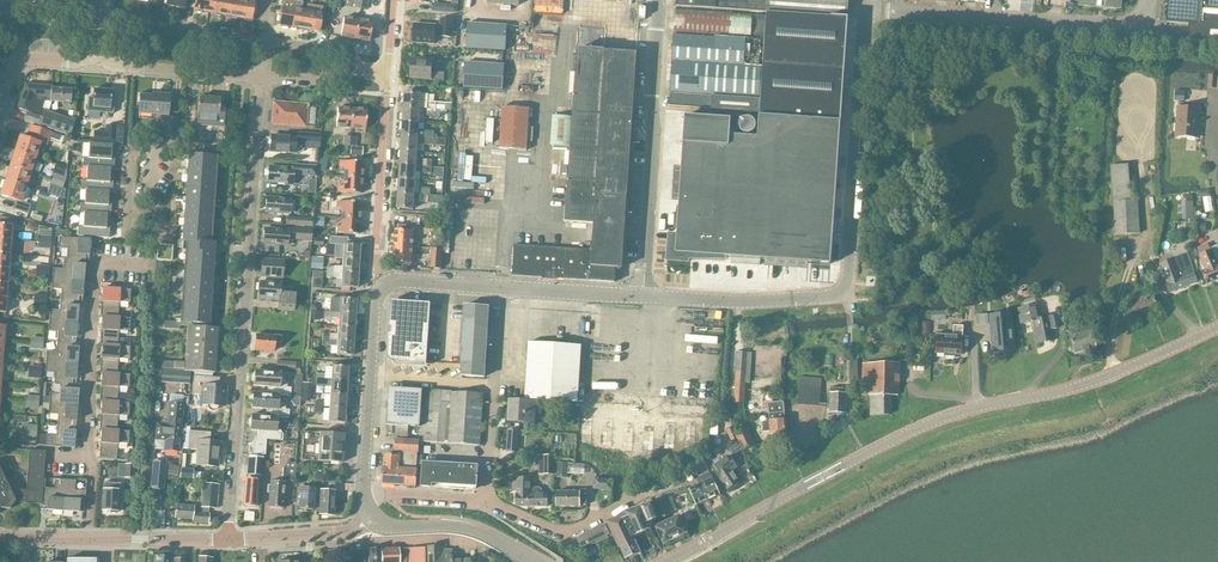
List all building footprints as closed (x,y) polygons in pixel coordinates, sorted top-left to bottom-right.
[(195,10),(196,10),(196,11),(201,12),(202,11),(208,12),(210,0),(196,0),(195,10)] [(208,12),(216,13),(215,15),(220,15),(220,14),(223,15),(226,0),(210,0),(208,12)] [(223,15),(225,15),(225,16),(230,17),(231,16),(236,17),(237,17),(240,0),(226,0),(223,15)] [(237,17),(243,18),(245,21),(251,22),(253,20),(254,17),(252,14),(254,1),(246,0),(240,0),(237,17)] [(278,21),(279,21),(279,23),(281,25),(282,25),(282,26),(287,27),(288,26),(291,27),(291,28),(296,29),(296,28),(297,28),(300,10),(302,2),(294,1),(294,0),(283,0),(282,7),(280,16),(279,16),(278,21)] [(360,9),(367,10),(368,1),(364,0),(362,0),(360,9)] [(676,6),(766,12),(767,0),(676,0),(676,6)] [(766,12),(846,17),(847,17),(848,0),(767,0),(766,12)] [(1080,5),(1120,8),(1120,0),(1081,0),(1080,5)] [(1165,3),(1169,3),(1167,22),(1189,23),(1188,41),(1217,43),(1217,0),(1165,0),(1165,3)] [(432,3),(432,11),(435,11),(438,11),(451,12),(458,13),(458,4),(451,4),(432,3)] [(300,10),(297,28),(300,28),(300,29),(305,30),(305,29),(312,30),(319,31),(323,13),(321,13),(323,7),(307,4),(306,11),(300,10)] [(673,61),(759,67),(761,41),(763,40),(765,16),(752,15),(752,13),(676,8),(674,34),(750,39),(750,40),(674,35),(673,61)] [(670,234),(668,260),(687,262),(688,259),(724,259),(724,256),(728,257),(733,178),(836,185),(847,17),(846,17),(766,12),(758,137),(736,136),(738,113),(730,113),(730,119),(685,116),(677,233),(677,236),(671,236),(671,235),(670,234)] [(343,17),(340,36),(369,41),(372,22),(365,21),(366,16),(359,15),(358,20),(343,17)] [(436,25),(414,24),(413,42),(434,43),(435,34),(440,34),(440,36),(452,37),(453,20),(441,19),(441,27),(435,27),(436,25)] [(471,63),(466,62),(464,86),(502,89),(507,26),(468,23),(467,47),(472,47),(471,63)] [(514,244),(512,275),(587,280),(614,281),(615,267),(622,268),(637,53),(577,49),(573,112),(568,180),(565,222),(587,223),(594,224),(592,250),(586,249),(514,244)] [(411,77),(430,78),(430,80),(444,81),(444,72),(431,72),(432,59),(412,58),(411,77)] [(759,67),(673,61),(670,91),(760,98),(762,67),(759,67)] [(1207,88),(1216,89),(1216,88),(1217,88),(1217,76),(1217,75),(1208,75),(1207,88)] [(25,83),(17,108),(31,112),(39,115),(42,108),(49,110),(51,101),(50,101),(52,88),(52,85),(36,84),(25,83)] [(52,88),(50,101),(51,101),(71,103),(72,89),(52,88)] [(88,97),(87,112),(113,114),(114,96),(111,96),(112,90),(93,89),(93,97),(88,97)] [(1175,90),(1174,100),(1177,100),(1184,101),(1185,91),(1178,90),(1175,90)] [(471,147),(468,191),(499,193),(502,150),(497,149),(500,93),(482,92),(478,148),(471,147)] [(717,97),(717,95),(670,92),(669,108),(716,111),(759,114),(759,99),(717,97)] [(405,93),(404,107),(420,108),(427,109),(441,110),(451,110),(451,103),(436,102),(428,101),(428,94),(405,93)] [(140,95),(139,112),(167,114),(169,94),(158,94),(158,96),(140,95)] [(198,97),(197,113),(215,115),(219,115),(220,101),(220,99),(198,97)] [(215,115),(214,126),(223,127),(225,101),(220,101),(219,115),(215,115)] [(307,105),(274,102),(272,124),(305,126),(306,124),(314,124),(315,109),(308,108),(308,107),(307,107),(307,105)] [(502,106),(500,149),(526,151),(531,151),(533,127),(528,127),(529,108),(502,106)] [(336,127),(350,128),(352,109),(337,107),(336,127)] [(404,107),(403,121),(419,122),(420,108),(404,107)] [(1178,107),(1176,136),(1197,137),(1199,108),(1178,107)] [(352,109),(350,128),(365,129),(367,110),(352,109)] [(74,122),(43,111),(41,117),(27,112),(24,121),(70,136),(74,122)] [(553,116),(551,145),(570,147),(572,117),(553,116)] [(166,117),(165,132),(165,138),(177,139),(177,138),(178,118),(166,117)] [(403,121),(402,136),(418,137),(425,138),(425,137),(434,137),(434,131),(426,130),(419,130),(419,122),(403,121)] [(20,137),(15,151),(35,158),(40,144),(46,146),(48,140),(62,145),(64,137),(51,133),(31,126),(27,139),(20,137)] [(105,137),(104,143),(115,144),(116,137),(116,126),(106,126),(105,137)] [(269,145),(269,152),(296,154),(296,153),(299,153),(304,150),(304,149),(318,150),(319,150),(320,134),(319,134),(305,133),(297,132),(297,133),(296,136),(272,135),(270,134),(270,136),(270,138),(269,145)] [(402,136),(401,150),(417,151),(418,137),(402,136)] [(425,138),(425,144),(445,145),(446,138),(434,137),(425,137),(425,138)] [(83,157),(82,166),(87,167),(110,168),(110,169),(114,169),(114,160),(111,159),(112,145),(86,143),(85,157),(83,157)] [(351,145),(350,153),(362,154),(363,146),(351,145)] [(401,150),(400,165),(416,165),(417,151),(401,150)] [(15,151),(10,165),(31,172),(35,158),(15,151)] [(189,154),(188,168),(213,170),(214,156),(189,154)] [(319,171),(327,172),(328,158),(320,158),(319,171)] [(345,168),(344,177),(362,178),(363,163),(339,161),(339,167),(345,168)] [(292,183),(292,178),(294,179),(297,177),(299,175),(316,176),(317,166),(289,164),(288,169),(287,169),(287,168),(269,167),(269,169),(267,169),(266,176),(268,176),(268,181),(286,183),(286,182),(292,183)] [(1129,164),(1111,165),(1116,235),(1140,233),(1138,199),(1131,200),(1129,164)] [(10,165),(5,180),(26,186),(31,172),(10,165)] [(400,165),(399,179),(415,180),(416,165),(400,165)] [(81,180),(81,189),(85,190),(86,190),(108,191),(108,192),(112,192),(113,182),(109,182),(110,169),(110,168),(87,167),(82,166),(82,167),(87,167),(86,181),(81,180)] [(188,168),(187,182),(212,184),(213,178),(213,177),(213,176),(213,175),(213,170),(188,168)] [(54,174),(52,179),(64,183),(65,178),(54,174)] [(325,185),(325,177),(317,176),(317,184),(325,185)] [(361,194),(362,178),(344,177),(343,186),(338,186),(337,192),(361,194)] [(733,178),(728,257),(830,263),(836,185),(733,178)] [(52,179),(51,184),(62,188),(64,183),(52,179)] [(399,179),(398,193),(414,194),(415,180),(399,179)] [(5,180),(0,195),(16,200),(14,209),(28,213),(31,205),(21,201),(26,186),(5,180)] [(187,182),(186,196),(211,198),(212,193),(212,190),(212,184),(187,182)] [(79,213),(84,213),(107,214),(107,215),(110,215),(111,205),(107,205),(108,192),(108,191),(86,190),(85,190),(81,189),(81,190),(86,190),(85,203),(80,203),(79,213)] [(398,193),(397,207),(413,209),(414,201),(422,202),(429,202),(430,195),(421,194),(414,194),(398,193)] [(1182,202),(1182,219),(1194,219),(1193,201),(1192,202),(1192,195),(1185,195),(1186,202),(1182,202)] [(186,196),(185,210),(210,212),(211,198),(186,196)] [(290,214),(291,200),(267,198),(266,212),(285,214),(285,213),(290,214)] [(342,208),(341,217),(359,218),(360,203),(337,201),(336,207),(342,208)] [(185,210),(184,224),(209,226),(210,222),(210,219),(210,212),(185,210)] [(110,215),(107,215),(107,214),(84,213),(83,226),(78,226),(77,236),(109,238),(109,228),(106,228),(107,215),(110,215)] [(312,218),(285,217),(285,224),(311,226),(312,218)] [(314,226),(324,226),(325,218),(315,217),(314,226)] [(358,234),(359,218),(341,217),(341,226),(337,226),(336,233),(358,234)] [(396,229),(395,246),(413,247),(414,230),(409,230),(409,226),(407,224),(399,223),(397,225),(397,229),(396,229)] [(11,240),(12,225),(0,224),(0,239),(11,240)] [(184,224),(183,238),(208,240),(209,235),(209,233),(209,226),(184,224)] [(282,244),(288,245),(288,239),(312,241),(313,229),(288,227),(288,231),(265,229),(264,243),(282,245),(282,244)] [(58,237),(58,248),(67,249),(67,259),(85,260),(85,261),(85,255),(89,255),(90,239),(66,238),(65,237),(62,237),(58,237)] [(330,237),(330,244),(335,244),(334,258),(343,259),(359,260),(360,245),(357,245),(358,241),(346,240),(347,238),(333,237),(330,237)] [(183,238),(182,250),(188,251),(188,252),(214,254),(215,243),(208,242),(208,240),(183,238)] [(10,254),(11,240),(0,239),(0,254),(10,254)] [(158,244),(156,260),(171,261),(172,256),(173,245),(167,245),(158,244)] [(395,246),(394,262),(412,263),(413,247),(395,246)] [(1200,250),(1202,255),(1200,256),(1205,266),(1200,268),(1207,283),(1217,279),(1217,266),(1216,261),(1210,248),(1209,246),(1200,250)] [(433,249),(431,268),(441,269),(443,249),(433,249)] [(188,252),(187,266),(213,268),(214,254),(188,252)] [(9,269),(10,254),(0,254),(0,268),(9,269)] [(1174,260),(1161,264),(1167,278),(1164,279),(1169,293),(1198,282),(1194,273),(1187,254),(1174,260)] [(53,268),(52,279),(63,280),(83,281),(85,261),(85,260),(67,259),(63,258),(63,269),(53,268)] [(342,267),(342,273),(358,274),(359,260),(343,259),(342,267)] [(283,261),(262,260),(261,276),(282,277),(283,261)] [(187,266),(186,280),(212,282),(213,268),(187,266)] [(8,284),(9,269),(0,268),(0,283),(8,284)] [(341,279),(341,287),(357,288),(358,274),(342,273),(341,279)] [(52,279),(51,289),(61,290),(60,300),(79,302),(79,296),(82,297),(83,281),(63,280),(52,279)] [(186,280),(185,294),(211,296),(212,282),(186,280)] [(281,283),(261,281),(260,283),(259,283),(258,291),(260,291),(259,298),(279,300),(278,309),(293,311),(295,293),(280,292),(281,283)] [(100,317),(102,317),(102,316),(118,318),(118,317),(119,302),(130,303),(131,290),(111,288),(111,289),(102,288),(102,296),(100,317)] [(185,294),(184,308),(210,310),(211,296),(185,294)] [(1134,306),(1123,311),(1128,323),(1159,310),(1154,298),(1151,299),(1149,294),(1132,301),(1134,306)] [(339,307),(339,312),(355,314),(356,299),(350,299),(350,296),(350,295),(342,295),(342,298),(340,298),(339,307)] [(394,299),(389,359),(392,359),(396,364),(426,366),(430,302),(394,299)] [(50,310),(49,320),(60,321),(77,322),(79,302),(60,300),(59,311),(50,310)] [(1038,304),(1018,309),(1021,324),(1032,322),(1037,344),(1054,341),(1052,330),(1057,329),(1057,326),(1056,327),(1053,316),(1045,318),(1041,319),(1038,304)] [(465,305),(460,367),(462,367),(462,376),(483,377),(488,307),(465,305)] [(184,308),(183,322),(209,324),(210,310),(184,308)] [(339,312),(338,326),(354,327),(355,314),(339,312)] [(976,315),(977,325),(988,324),(987,314),(976,315)] [(100,345),(102,345),(117,346),(119,330),(129,331),(130,318),(118,317),(118,318),(102,316),(102,317),(100,345)] [(49,320),(48,330),(58,331),(57,342),(58,342),(75,343),(77,322),(60,321),(49,320)] [(1000,321),(992,322),(995,352),(995,351),(1012,350),(1013,350),(1010,320),(1002,321),(1002,320),(999,320),(1000,321)] [(164,321),(164,328),(172,329),(180,329),(180,322),(172,321),(164,321)] [(191,326),(189,341),(217,343),(217,334),(215,334),(216,328),(191,326)] [(337,335),(337,340),(353,342),(354,327),(338,326),(337,335)] [(938,335),(937,353),(945,354),(945,355),(955,356),(955,354),(961,355),(963,337),(962,337),(963,327),(954,326),(954,336),(938,335)] [(1091,331),(1070,338),(1076,355),(1096,348),(1091,331)] [(256,335),(255,350),(274,352),(274,341),(281,342),(281,337),(256,335)] [(337,340),(336,354),(352,356),(353,342),(337,340)] [(189,341),(188,356),(213,358),(214,352),(216,352),(217,343),(189,341)] [(525,397),(578,401),(581,344),(529,341),(525,397)] [(47,351),(46,362),(57,362),(77,364),(78,348),(75,348),(75,343),(58,342),(57,342),(56,352),(47,351)] [(100,373),(101,373),(117,374),(118,358),(129,359),(130,347),(117,346),(102,345),(100,373)] [(745,402),(747,361),(747,353),(735,352),(735,361),(734,372),(736,372),(735,402),(745,402)] [(188,356),(187,371),(214,373),(215,363),(213,363),(213,358),(188,356)] [(276,369),(295,370),(300,370),(300,363),(296,363),(296,362),(277,360),(276,369)] [(858,360),(850,360),(850,384),(858,384),(858,360)] [(162,361),(162,368),(184,369),(184,362),(162,361)] [(46,362),(45,372),(55,373),(54,384),(60,384),(76,385),(77,364),(57,362),(46,362)] [(863,385),(862,395),(869,396),(871,396),(872,415),(891,413),(891,395),(899,395),(900,363),(864,364),(863,385)] [(332,366),(331,380),(347,381),(348,367),(332,366)] [(161,369),(161,381),(189,383),(190,371),(187,371),(184,371),(161,369)] [(254,382),(254,385),(253,386),(268,387),(268,394),(253,393),(290,396),(291,388),(286,387),(287,384),(283,381),(280,381),(281,373),(255,371),(254,374),(252,376),(251,381),(254,382)] [(194,376),(192,394),(201,395),(200,404),(207,405),(208,407),(210,409),(212,410),(215,410),(217,408),(218,406),(225,406),(227,387),(215,386),(215,377),(212,377),(212,373),(194,372),(194,376)] [(99,402),(101,402),(101,401),(117,402),(118,387),(129,388),(130,375),(117,374),(101,373),(99,402)] [(331,380),(330,394),(346,395),(347,381),(331,380)] [(50,396),(49,404),(77,406),(78,390),(75,390),(76,385),(60,384),(59,394),(50,393),(50,396)] [(801,386),(799,403),(820,405),(821,387),(801,386)] [(389,388),(387,425),(396,425),(408,426),(419,427),(422,390),(389,388)] [(831,388),(830,412),(846,413),(847,394),(843,394),(843,388),(831,388)] [(422,390),(420,436),(424,436),(423,442),(479,445),(481,424),(481,417),(482,394),(479,394),(451,392),(451,391),(436,390),(423,389),(422,390)] [(251,415),(289,418),(289,410),(285,410),(285,406),(282,403),(279,403),(279,396),(290,396),(253,393),(253,396),(250,398),(250,403),(252,404),(252,408),(266,409),(266,416),(251,415)] [(330,394),(329,408),(345,408),(346,395),(330,394)] [(534,422),(535,413),(541,413),(541,402),(535,402),(510,400),(509,420),(534,422)] [(99,430),(101,430),(117,431),(117,430),(118,415),(129,416),(130,403),(117,402),(101,401),(101,402),(99,430)] [(169,402),(167,424),(181,425),(183,404),(169,402)] [(770,420),(770,421),(762,422),(763,432),(771,431),(772,440),(787,439),(785,419),(786,419),(785,407),(784,402),(781,402),(777,403),(768,403),(768,409),(769,420),(770,420)] [(49,410),(48,414),(58,415),(57,425),(72,426),(73,421),(76,421),(77,406),(49,404),(49,410)] [(344,423),(345,408),(329,408),(328,422),(344,423)] [(248,454),(265,455),(266,439),(283,440),(283,434),(277,427),(278,418),(289,419),(289,418),(251,415),(251,419),(248,420),(248,425),(250,426),(250,430),(258,431),(258,434),(257,436),(255,437),(254,439),(253,441),(253,443),(252,445),(249,445),(248,454)] [(157,423),(156,439),(165,440),(164,449),(178,451),(180,430),(181,425),(167,424),(157,423)] [(47,435),(46,445),(74,448),(75,432),(72,431),(72,426),(57,425),(56,435),(47,435)] [(396,425),(395,436),(407,437),(408,426),(396,425)] [(734,444),(739,442),(736,434),(733,428),(728,430),(734,444)] [(736,434),(739,442),(742,449),(754,444),(747,429),(736,434)] [(129,431),(117,430),(117,431),(101,430),(99,458),(116,459),(118,443),(128,444),(129,431)] [(517,452),(519,431),(508,430),(506,452),(517,452)] [(217,467),(219,442),(206,441),(207,432),(189,431),(188,449),(198,450),(196,465),(217,467)] [(343,434),(303,432),(302,460),(341,463),(343,434)] [(385,455),(382,481),(387,482),(388,484),(415,486),(416,471),(418,451),(419,441),(396,439),(395,450),(398,450),(397,455),(385,455)] [(45,451),(29,450),(26,490),(20,490),(19,503),(41,504),(45,451)] [(249,455),(247,475),(261,476),(263,457),(249,455)] [(554,455),(544,455),(544,475),(553,475),(554,475),(554,455)] [(727,489),(739,481),(732,471),(737,467),(729,456),(724,460),(722,457),(718,460),(720,462),(713,467),(727,489)] [(693,471),(705,465),(702,458),(691,463),(689,464),(693,471)] [(165,490),(168,462),(151,460),(148,488),(165,490)] [(422,465),(421,486),(430,487),(430,485),(430,481),(434,482),(434,487),(473,490),(477,486),(478,465),(422,461),(422,465)] [(282,480),(295,481),(296,469),(295,469),(295,463),(287,462),(283,468),(282,480)] [(554,477),(558,478),(567,478),(568,464),(555,463),(554,477)] [(125,464),(124,478),(127,478),(134,478),(134,473),(135,464),(132,464),(128,464),(125,464)] [(180,468),(180,479),(193,480),(193,469),(185,468),(181,468),(180,468)] [(652,478),(653,469),(642,468),(642,477),(652,478)] [(15,501),(0,470),(0,509),(1,508),(10,509),(15,501)] [(701,484),(709,499),(720,494),(710,473),(699,478),(702,484),(701,484)] [(314,485),(322,486),(323,476),(315,475),(314,485)] [(517,481),(512,481),(512,491),(517,491),(517,494),(517,506),(547,506),(547,494),(541,494),(541,490),(539,488),(530,488),(530,477),(517,477),(517,481)] [(595,478),(594,488),(612,490),(613,480),(595,478)] [(42,506),(47,507),(47,510),(63,511),(65,480),(55,479),(54,489),(43,488),(42,506)] [(256,506),(258,480),(245,479),(243,505),(256,506)] [(65,480),(63,511),(78,512),(79,509),(84,509),(85,491),(75,490),(75,480),(65,480)] [(268,507),(282,509),(285,483),(271,482),(268,507)] [(176,504),(175,517),(192,519),(192,521),(208,522),(209,513),(208,513),(208,507),(217,508),(219,484),(205,483),(202,507),(203,507),(202,513),(196,512),(196,507),(194,507),(194,506),(176,504)] [(119,484),(104,484),(103,491),(102,510),(108,511),(110,513),(116,513),(118,511),(119,511),(120,492),(119,491),(119,484)] [(697,504),(709,499),(701,484),(690,489),(697,504)] [(298,508),(313,509),(315,489),(300,488),(298,508)] [(319,514),(333,515),(335,492),(320,491),(319,514)] [(557,492),(557,506),(579,507),(579,505),(587,505),(587,494),(586,494),(586,491),(580,491),(580,492),(557,492)] [(667,498),(655,501),(660,519),(672,515),(667,498)] [(626,516),(625,516),(634,537),(652,529),(650,526),(653,520),(658,519),(652,502),(625,512),(626,516)] [(625,516),(608,522),(608,524),(614,538),(615,537),(620,548),(621,547),(626,559),(641,553),(634,537),(625,516)] [(679,516),(656,527),(664,543),(687,532),(679,516)] [(608,524),(578,539),(582,548),(608,535),(610,540),(614,538),(608,524)] [(427,554),(427,561),(473,561),(473,559),(451,561),(451,550),(438,550),(438,547),(430,547),(430,554),(427,554)] [(594,547),(582,552),(586,558),(597,553),(594,547)] [(380,549),(381,561),(407,561),(406,548),(398,549),(380,549)] [(408,561),(424,561),(424,548),(408,548),(408,561)] [(368,550),(368,559),(368,561),(381,561),(380,549),(368,550)]
